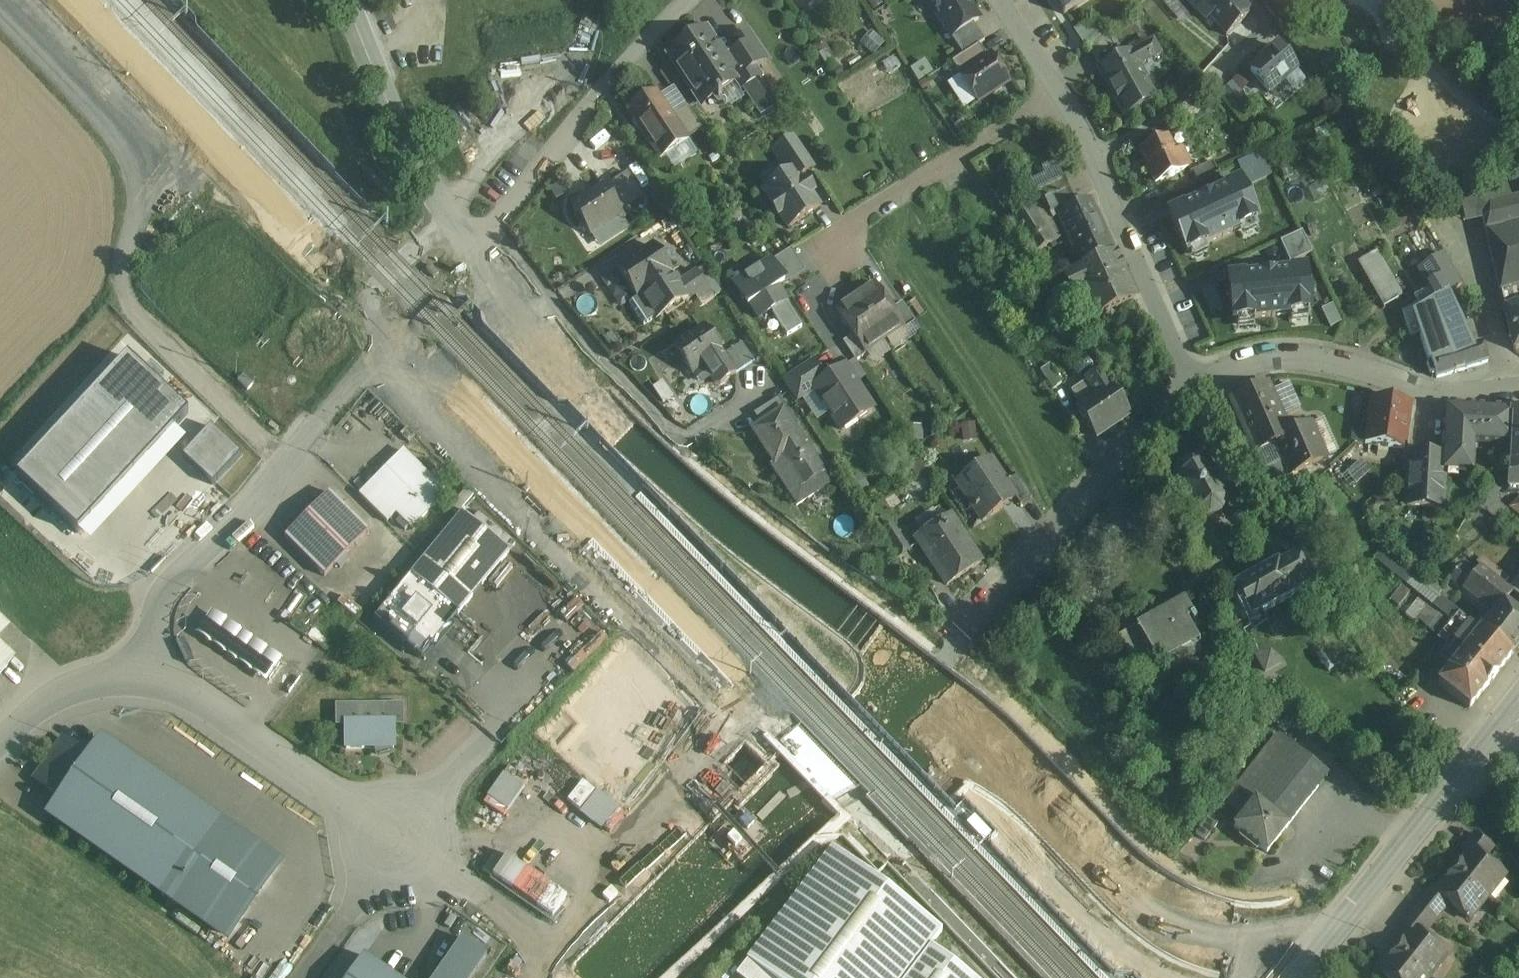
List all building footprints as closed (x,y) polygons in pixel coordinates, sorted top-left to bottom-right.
[(952,37),(973,23),(979,19),(966,0),(927,0),(952,37)] [(1065,16),(1089,0),(1055,0),(1065,16)] [(1238,0),(1211,0),(1198,11),(1207,21),(1211,18),(1227,36),(1251,15),(1238,0)] [(1180,44),(1199,32),(1181,4),(1162,17),(1180,44)] [(1096,18),(1076,32),(1088,49),(1089,48),(1106,34),(1096,18)] [(973,23),(952,37),(963,55),(952,62),(952,63),(979,45),(985,41),(973,23)] [(596,54),(601,33),(583,29),(578,50),(596,54)] [(739,79),(709,32),(669,58),(700,105),(700,104),(699,102),(712,93),(714,95),(739,79)] [(767,61),(749,34),(732,45),(737,54),(738,54),(750,72),(767,61)] [(1106,34),(1089,48),(1101,70),(1122,59),(1106,34)] [(1153,41),(1129,55),(1136,68),(1161,54),(1153,41)] [(979,45),(952,63),(961,76),(987,59),(979,45)] [(1278,48),(1251,72),(1270,93),(1297,70),(1278,48)] [(1136,68),(1129,55),(1122,59),(1101,70),(1126,114),(1153,99),(1136,68)] [(987,59),(961,76),(978,103),(1009,83),(991,56),(987,59)] [(1220,95),(1239,116),(1251,105),(1232,84),(1220,95)] [(689,141),(656,92),(628,111),(660,160),(689,141)] [(814,168),(794,138),(774,152),(789,174),(796,169),(801,177),(814,168)] [(1181,150),(1175,153),(1168,138),(1141,152),(1156,184),(1189,167),(1181,150)] [(1212,162),(1192,172),(1197,182),(1218,173),(1212,162)] [(801,177),(796,169),(789,174),(764,190),(772,203),(770,204),(779,217),(780,216),(789,228),(820,207),(812,195),(815,193),(806,180),(804,182),(801,177)] [(628,173),(604,188),(620,211),(643,196),(628,173)] [(1064,180),(1037,193),(1053,220),(1058,217),(1058,216),(1077,208),(1064,180)] [(1171,213),(1188,251),(1256,220),(1239,182),(1171,213)] [(1505,186),(1461,203),(1466,227),(1483,223),(1483,222),(1490,207),(1511,201),(1505,186)] [(604,187),(572,207),(591,236),(610,223),(613,227),(625,219),(620,211),(604,188),(604,187)] [(1490,207),(1483,222),(1483,223),(1500,294),(1501,293),(1505,312),(1518,309),(1518,199),(1511,201),(1490,207)] [(1113,250),(1091,202),(1077,208),(1058,216),(1058,217),(1080,265),(1113,250)] [(1062,238),(1042,204),(1033,210),(1054,242),(1062,238)] [(1033,210),(1013,222),(1034,255),(1050,245),(1053,249),(1057,247),(1054,242),(1033,210)] [(1439,248),(1424,225),(1408,234),(1424,260),(1408,270),(1423,296),(1427,294),(1432,304),(1404,320),(1410,339),(1420,336),(1419,334),(1461,320),(1445,288),(1459,280),(1440,248),(1439,248)] [(1306,231),(1282,240),(1290,262),(1314,253),(1306,231)] [(679,284),(654,247),(618,270),(638,300),(641,298),(655,319),(656,321),(689,300),(679,284)] [(1396,284),(1377,252),(1358,262),(1377,295),(1391,287),(1396,284)] [(1114,253),(1072,272),(1082,292),(1094,319),(1136,300),(1114,253)] [(772,263),(734,285),(748,307),(785,285),(772,263)] [(1227,275),(1232,326),(1314,317),(1309,266),(1227,275)] [(432,267),(426,272),(432,280),(439,276),(432,267)] [(697,272),(679,284),(689,300),(695,296),(698,299),(710,291),(697,272)] [(1082,292),(1072,272),(1067,274),(1076,294),(1082,292)] [(893,309),(876,283),(856,296),(885,340),(905,326),(893,309)] [(1399,300),(1391,287),(1377,295),(1385,308),(1399,300)] [(885,340),(856,296),(836,310),(853,335),(865,353),(885,340)] [(638,300),(630,305),(644,326),(655,319),(641,298),(638,300)] [(915,321),(903,302),(893,309),(905,326),(906,328),(915,321)] [(1505,312),(1514,352),(1518,351),(1518,309),(1505,312)] [(1429,363),(1473,347),(1461,320),(1419,334),(1420,336),(1429,363)] [(723,356),(705,328),(674,348),(692,375),(707,365),(712,372),(711,378),(715,385),(721,386),(736,376),(736,374),(723,356)] [(865,353),(853,335),(843,342),(856,361),(866,354),(865,353)] [(742,343),(723,356),(736,374),(755,361),(742,343)] [(1473,347),(1429,363),(1427,364),(1430,372),(1433,373),(1435,373),(1437,379),(1488,363),(1482,344),(1473,347)] [(187,415),(128,360),(18,476),(77,532),(187,415)] [(825,380),(812,361),(783,380),(797,401),(815,389),(814,388),(825,380)] [(1062,383),(1050,364),(1041,370),(1053,389),(1062,383)] [(873,409),(845,367),(825,380),(814,388),(815,389),(842,430),(873,409)] [(1095,368),(1084,375),(1086,379),(1097,371),(1095,368)] [(1112,387),(1100,369),(1097,371),(1086,379),(1085,379),(1087,382),(1072,392),(1082,407),(1077,410),(1097,438),(1130,416),(1111,387),(1112,387)] [(1291,434),(1268,384),(1231,400),(1255,453),(1276,443),(1283,459),(1253,476),(1267,501),(1296,485),(1297,485),(1292,473),(1327,457),(1312,424),(1291,434)] [(1411,404),(1372,399),(1366,443),(1405,449),(1411,404)] [(776,401),(756,414),(763,424),(783,411),(776,401)] [(1512,413),(1447,409),(1445,440),(1444,458),(1444,469),(1472,471),(1474,443),(1511,444),(1512,418),(1512,413)] [(831,484),(783,411),(763,424),(753,431),(775,464),(771,466),(797,506),(831,484)] [(1512,418),(1511,444),(1510,473),(1518,474),(1518,419),(1512,418)] [(211,428),(183,458),(213,486),(241,456),(211,428)] [(404,453),(370,487),(371,488),(397,514),(412,529),(446,495),(404,453)] [(1444,458),(1411,456),(1408,506),(1442,508),(1444,469),(1444,458)] [(1007,482),(992,459),(961,480),(977,505),(975,506),(976,508),(975,509),(982,520),(1016,498),(1017,497),(1007,482)] [(1213,474),(1207,465),(1208,465),(1206,463),(1204,463),(1194,461),(1191,461),(1178,468),(1177,470),(1178,471),(1174,480),(1173,482),(1174,485),(1174,484),(1179,494),(1187,508),(1188,508),(1193,517),(1194,519),(1196,520),(1207,521),(1206,521),(1209,522),(1220,515),(1222,514),(1223,512),(1226,502),(1227,502),(1228,500),(1226,498),(1221,489),(1213,474)] [(1032,498),(1017,475),(1007,482),(1017,497),(1016,498),(1021,506),(1032,498)] [(1491,483),(1477,504),(1487,511),(1495,500),(1501,491),(1491,483)] [(1385,487),(1373,499),(1386,512),(1398,501),(1385,487)] [(397,514),(371,488),(361,498),(387,523),(397,514)] [(329,493),(306,516),(304,516),(296,523),(297,525),(285,537),(325,577),(369,533),(329,493)] [(1294,494),(1262,513),(1276,538),(1308,519),(1294,494)] [(1507,510),(1495,500),(1487,511),(1497,520),(1507,510)] [(1510,508),(1518,515),(1518,500),(1510,508)] [(510,554),(463,515),(411,577),(459,616),(510,554)] [(981,563),(951,517),(917,539),(947,585),(981,563)] [(1427,588),(1382,552),(1374,561),(1403,585),(1411,591),(1419,598),(1429,605),(1441,615),(1452,624),(1464,633),(1453,647),(1451,650),(1447,647),(1440,657),(1453,667),(1438,684),(1470,709),(1512,656),(1481,631),(1438,596),(1427,588)] [(1277,564),(1260,574),(1256,566),(1247,571),(1252,578),(1234,588),(1252,619),(1295,595),(1294,592),(1310,583),(1305,574),(1310,572),(1305,564),(1301,566),(1296,557),(1279,567),(1277,564)] [(1474,576),(1461,566),(1450,579),(1463,590),(1474,576)] [(1463,590),(1494,615),(1503,603),(1504,604),(1513,592),(1509,589),(1481,567),(1474,576),(1463,590)] [(1509,589),(1513,592),(1518,597),(1518,576),(1509,589)] [(1443,588),(1433,580),(1427,588),(1438,596),(1443,588)] [(1403,585),(1390,601),(1398,607),(1411,591),(1403,585)] [(1419,598),(1405,615),(1415,623),(1417,620),(1429,605),(1419,598)] [(1185,602),(1137,629),(1149,650),(1157,664),(1198,641),(1190,627),(1197,623),(1185,602)] [(1503,603),(1494,615),(1481,631),(1512,656),(1518,647),(1518,615),(1504,604),(1503,603)] [(1429,605),(1417,620),(1429,629),(1441,615),(1429,605)] [(1441,615),(1429,629),(1440,638),(1441,637),(1452,624),(1441,615)] [(10,629),(0,620),(0,640),(10,629)] [(1452,624),(1441,637),(1453,647),(1464,633),(1452,624)] [(1136,628),(1119,637),(1132,660),(1149,650),(1137,629),(1136,628)] [(247,649),(237,642),(229,653),(239,660),(247,649)] [(15,659),(0,646),(0,675),(15,659)] [(403,707),(338,707),(338,725),(346,725),(347,750),(378,749),(380,757),(390,754),(389,749),(394,749),(394,725),(403,725),(403,707)] [(1277,736),(1236,788),(1255,802),(1256,801),(1295,751),(1277,736)] [(35,780),(62,798),(90,759),(63,740),(35,780)] [(62,798),(53,811),(231,935),(277,871),(98,746),(90,759),(62,798)] [(1295,751),(1256,801),(1288,827),(1328,776),(1295,751)] [(559,794),(577,774),(562,760),(544,780),(559,794)] [(506,772),(486,805),(509,819),(529,785),(506,772)] [(1288,827),(1256,801),(1255,802),(1235,828),(1267,853),(1288,827)] [(1211,814),(1196,833),(1205,841),(1220,822),(1211,814)] [(1494,850),(1475,835),(1464,849),(1468,853),(1471,850),(1485,861),(1494,850)] [(559,919),(574,897),(501,847),(485,870),(559,919)] [(833,849),(751,956),(747,961),(769,977),(972,977),(931,947),(943,932),(833,849)] [(1485,861),(1471,850),(1468,853),(1453,872),(1487,899),(1505,877),(1485,861)] [(1487,899),(1453,872),(1438,890),(1436,894),(1450,905),(1470,921),(1487,899)] [(1434,887),(1418,906),(1437,921),(1450,905),(1436,894),(1438,890),(1434,887)] [(1437,921),(1418,906),(1402,926),(1410,932),(1413,929),(1424,937),(1437,921)] [(1424,937),(1413,929),(1410,932),(1395,951),(1429,977),(1447,956),(1424,937)] [(418,977),(468,977),(483,956),(449,933),(418,977)] [(1395,951),(1378,973),(1385,977),(1429,977),(1395,951)] [(364,957),(349,977),(394,977),(364,957)] [(747,961),(735,977),(737,977),(769,977),(747,961)]
